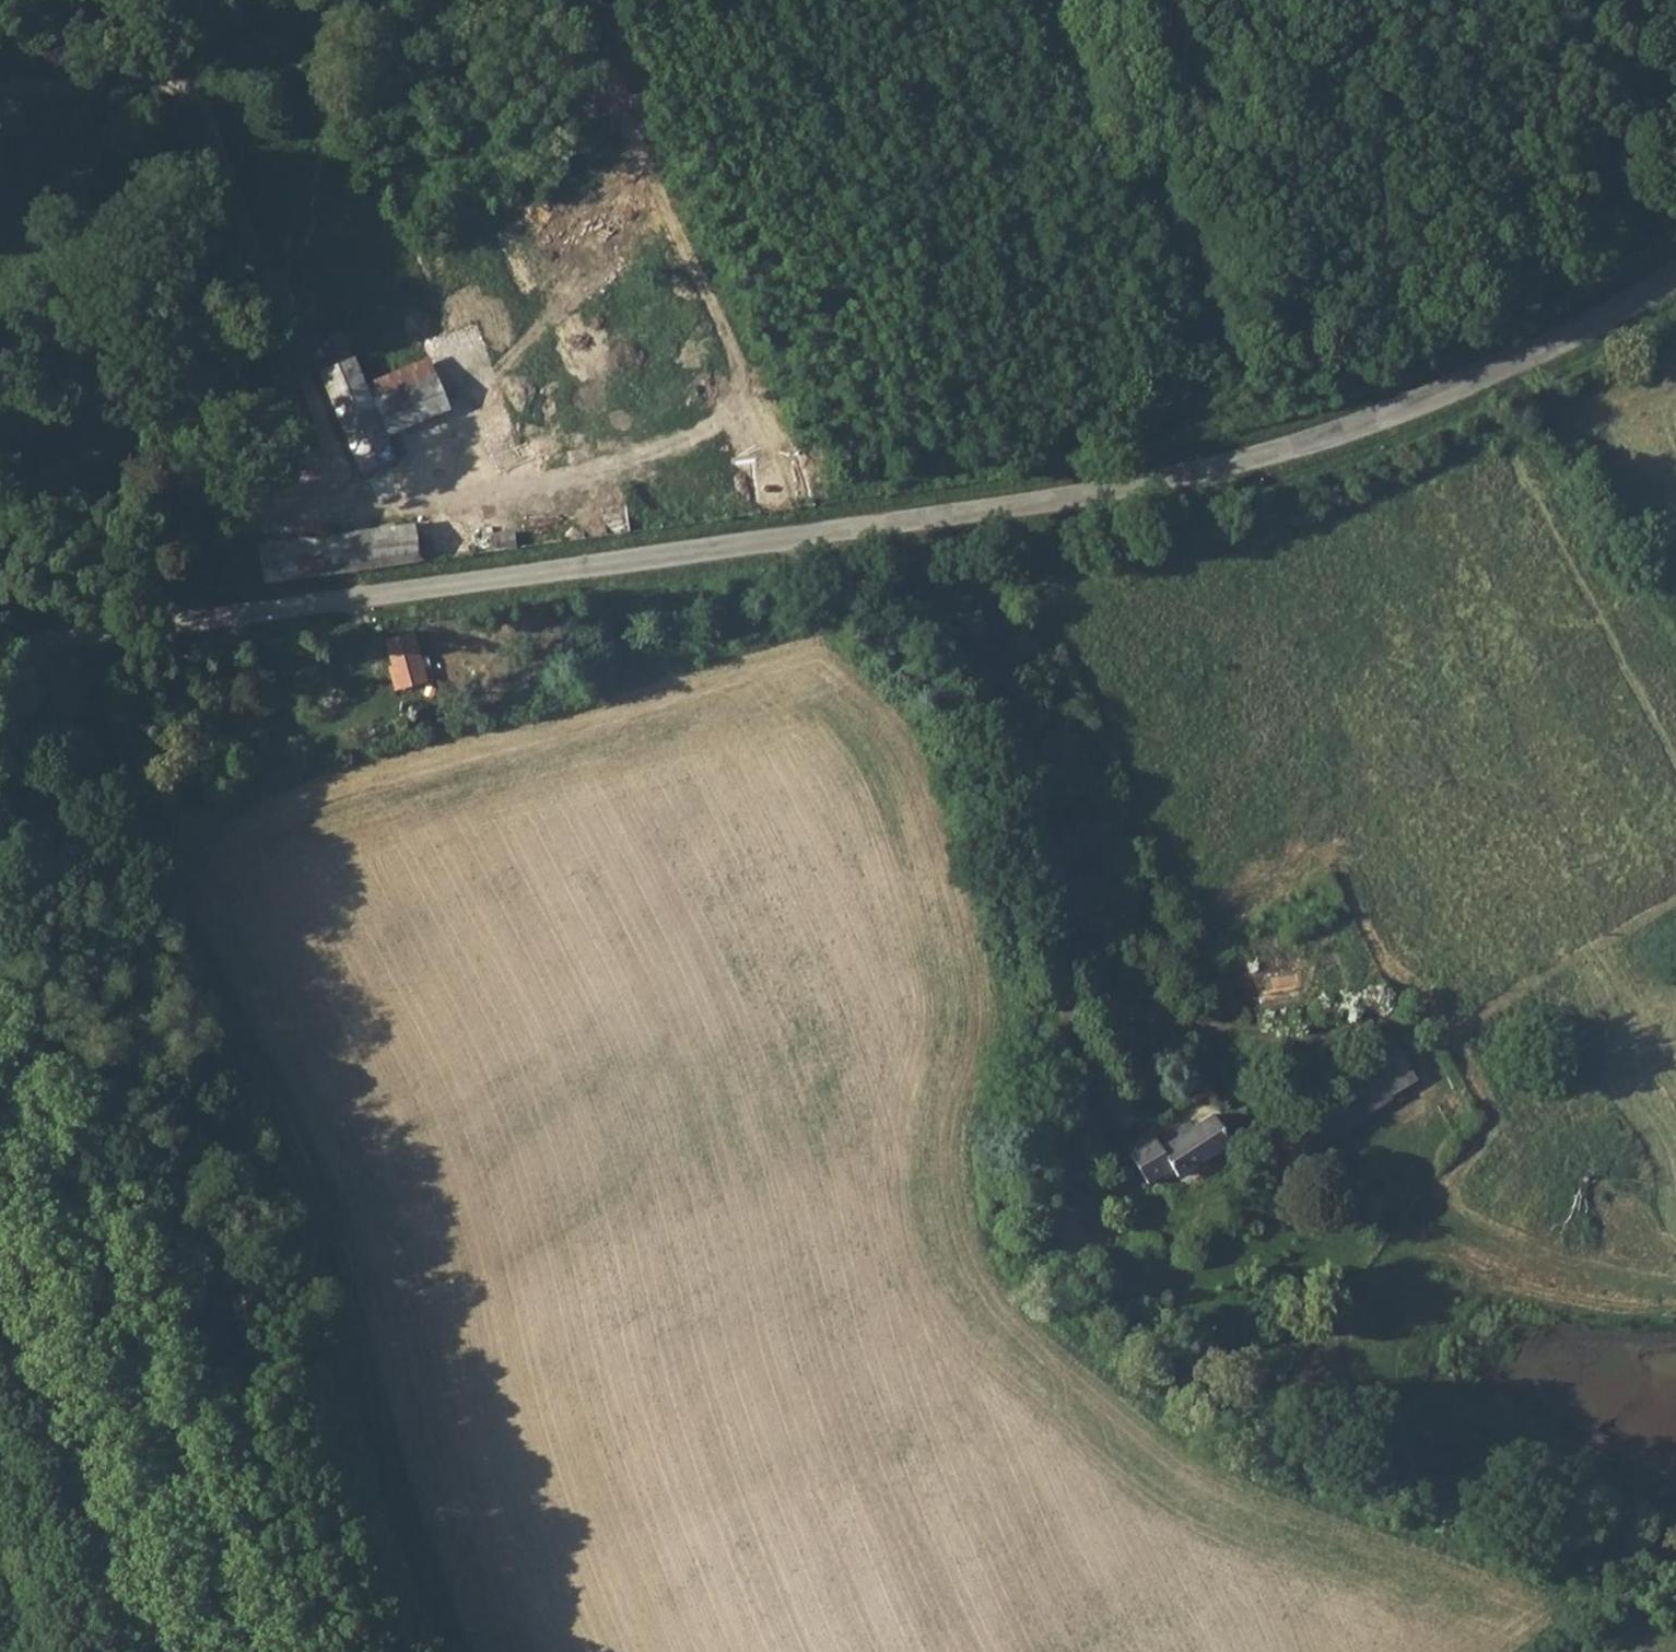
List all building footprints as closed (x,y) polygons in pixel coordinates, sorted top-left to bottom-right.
[(370,354),(336,370),(382,468),(415,454),(370,354)] [(374,529),(274,542),(279,577),(455,555),(448,519),(445,520),(374,529)] [(414,636),(393,643),(399,667),(421,662),(414,636)] [(1354,1081),(1360,1096),(1374,1120),(1386,1115),(1393,1126),(1404,1119),(1398,1108),(1413,1101),(1395,1069),(1382,1076),(1377,1069),(1354,1081)] [(1157,1160),(1134,1177),(1149,1198),(1172,1181),(1178,1189),(1236,1146),(1220,1125),(1214,1129),(1209,1122),(1157,1160)] [(1122,1161),(1134,1177),(1157,1160),(1146,1144),(1122,1161)]
